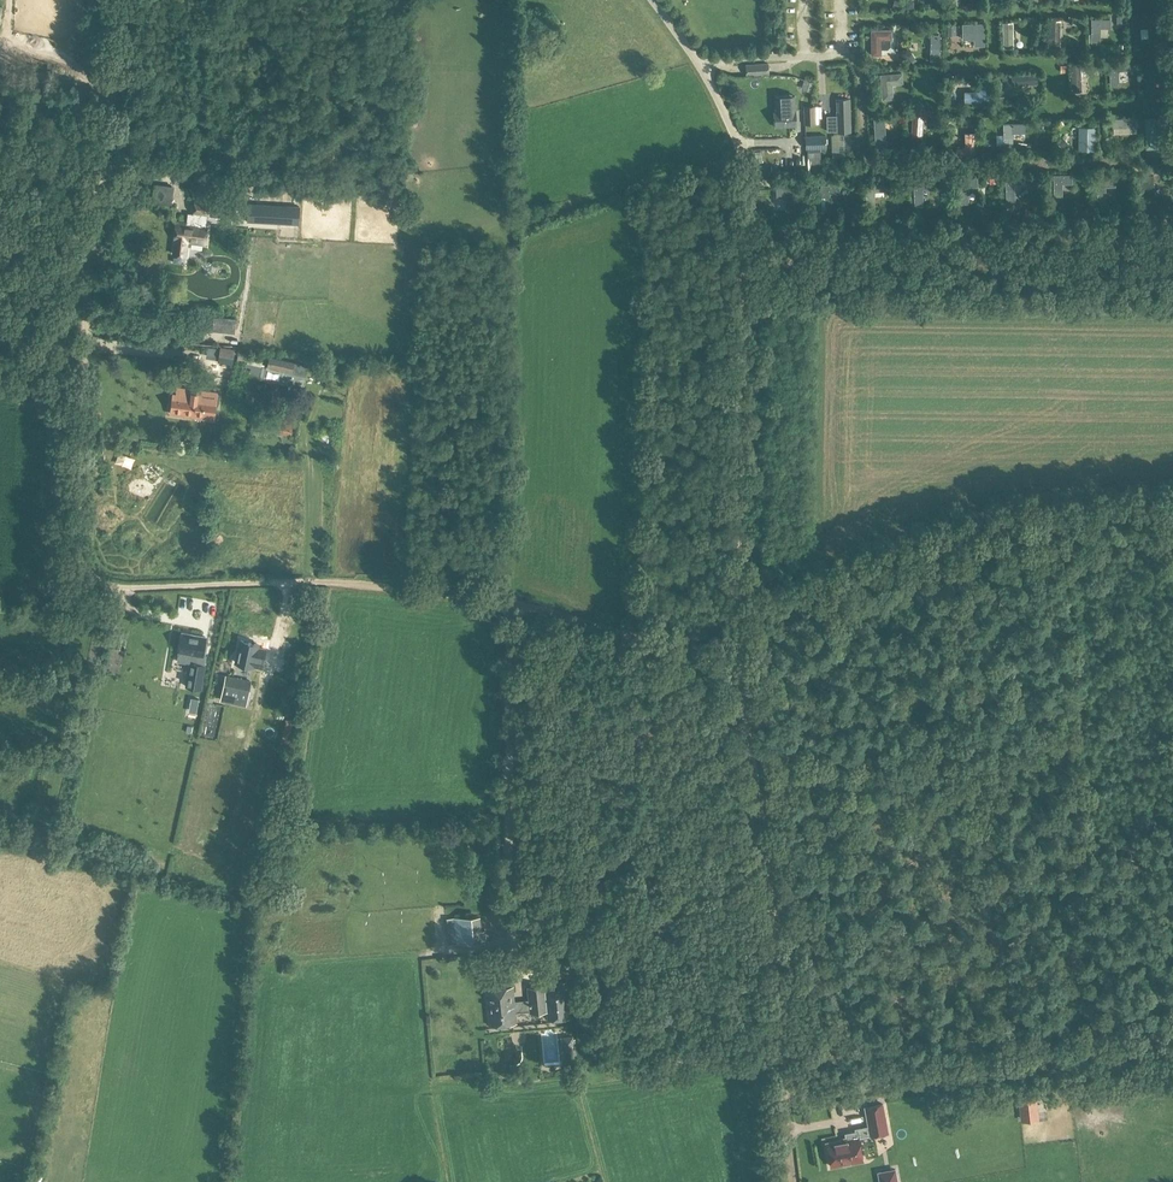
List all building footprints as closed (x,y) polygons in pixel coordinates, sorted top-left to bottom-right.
[(1142,27),(1150,27),(1158,26),(1158,17),(1133,19),(1135,39),(1143,38),(1142,27)] [(1088,34),(1088,41),(1091,41),(1091,43),(1100,43),(1100,27),(1109,27),(1109,18),(1092,18),(1092,34),(1088,34)] [(1051,20),(1050,46),(1060,47),(1060,45),(1060,27),(1060,20),(1051,20)] [(984,45),(983,22),(963,23),(964,38),(973,38),(974,45),(984,45)] [(870,29),(870,54),(880,54),(880,39),(892,39),(892,29),(870,29)] [(1134,69),(1133,60),(1110,61),(1111,84),(1121,84),(1121,70),(1134,69)] [(746,76),(769,74),(768,63),(746,65),(746,76)] [(881,74),(883,99),(891,98),(890,83),(901,82),(901,73),(881,74)] [(964,92),(964,101),(989,101),(989,77),(979,77),(980,92),(964,92)] [(804,79),(801,88),(814,92),(817,83),(804,79)] [(837,121),(827,121),(827,131),(837,131),(837,132),(851,132),(850,98),(836,99),(836,115),(837,121)] [(777,109),(775,110),(776,127),(796,126),(795,104),(777,104),(777,109)] [(804,106),(805,124),(816,123),(816,106),(804,106)] [(935,119),(935,108),(914,107),(913,137),(924,138),(925,119),(935,119)] [(1114,127),(1138,126),(1140,126),(1139,117),(1113,118),(1114,127)] [(1004,135),(1004,144),(1004,150),(1013,150),(1012,133),(1025,132),(1025,123),(1012,123),(1004,124),(1004,135)] [(1096,151),(1096,127),(1079,127),(1079,151),(1096,151)] [(976,157),(976,132),(965,132),(965,147),(955,147),(956,158),(976,157)] [(826,135),(806,136),(806,149),(807,149),(821,148),(827,148),(826,135)] [(1069,143),(1064,137),(1057,143),(1063,149),(1069,143)] [(821,148),(807,149),(808,159),(808,176),(821,175),(821,148)] [(1005,176),(1006,200),(1014,200),(1013,184),(1024,183),(1023,175),(1005,176)] [(1053,175),(1053,200),(1061,200),(1061,183),(1072,183),(1072,175),(1053,175)] [(958,178),(960,202),(967,202),(966,186),(977,185),(976,177),(958,178)] [(1096,178),(1097,203),(1105,203),(1105,186),(1115,185),(1115,177),(1096,178)] [(913,181),(913,205),(921,205),(921,189),(931,189),(931,180),(913,181)] [(884,191),(884,182),(866,183),(867,207),(874,207),(873,191),(884,191)] [(786,212),(795,212),(793,187),(776,187),(776,197),(786,197),(786,212)] [(240,195),(233,194),(231,208),(239,209),(240,195)] [(194,201),(193,215),(190,214),(189,215),(188,223),(177,221),(173,254),(186,255),(187,247),(192,242),(206,245),(207,225),(206,225),(207,216),(210,216),(212,197),(195,196),(194,201)] [(225,198),(212,197),(210,216),(223,217),(225,198)] [(248,203),(247,222),(299,225),(301,206),(248,203)] [(283,236),(283,250),(300,250),(300,235),(283,236)] [(221,346),(218,361),(233,364),(236,349),(221,346)] [(238,357),(237,360),(247,362),(248,362),(249,359),(249,354),(239,353),(238,357)] [(262,367),(260,378),(289,384),(304,387),(309,366),(270,357),(268,368),(262,367)] [(244,373),(244,374),(259,377),(262,366),(247,363),(246,363),(244,373)] [(176,368),(175,379),(185,380),(185,368),(176,368)] [(173,394),(171,413),(175,414),(195,416),(195,413),(204,414),(203,417),(214,419),(214,416),(216,404),(217,395),(217,393),(208,392),(198,390),(197,394),(193,394),(193,390),(178,388),(177,393),(177,394),(173,394)] [(263,418),(262,431),(291,435),(293,423),(263,418)] [(180,653),(178,662),(191,665),(186,687),(200,691),(206,667),(205,667),(207,657),(204,657),(208,639),(185,634),(180,653)] [(241,640),(236,662),(261,668),(266,649),(258,648),(259,645),(241,640)] [(227,675),(222,700),(245,705),(251,680),(227,675)] [(458,917),(460,943),(486,940),(485,929),(481,930),(480,915),(458,917)] [(592,920),(592,949),(601,949),(601,920),(592,920)] [(546,1007),(547,1012),(548,1021),(570,1019),(566,981),(544,984),(544,985),(546,1000),(546,1007)] [(512,987),(487,990),(490,1025),(516,1022),(515,1013),(514,1001),(512,987)] [(542,1001),(529,1002),(529,1008),(546,1007),(546,1000),(542,1000),(542,1001)] [(562,1037),(564,1052),(573,1051),(572,1037),(562,1037)] [(541,1041),(542,1074),(558,1073),(556,1040),(541,1041)] [(1039,1119),(1036,1093),(1019,1095),(1021,1121),(1039,1119)] [(846,1134),(847,1138),(826,1142),(829,1154),(831,1166),(862,1160),(860,1148),(858,1137),(870,1135),(888,1132),(882,1103),(865,1107),(868,1127),(856,1129),(856,1132),(846,1134)] [(895,1170),(879,1173),(880,1181),(898,1181),(895,1170)]
